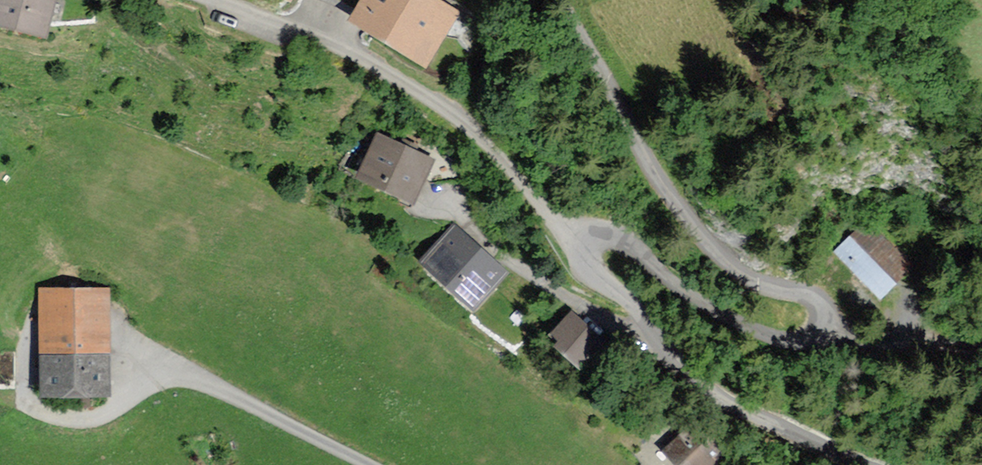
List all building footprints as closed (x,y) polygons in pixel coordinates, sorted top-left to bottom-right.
[(46,33),(53,0),(0,0),(0,22),(46,33)] [(435,0),(363,0),(352,18),(426,63),(456,13),(435,0)] [(430,160),(377,136),(359,177),(411,200),(430,160)] [(908,269),(868,224),(838,251),(879,296),(908,269)] [(505,270),(456,226),(423,263),(473,307),(505,270)] [(106,292),(44,291),(43,394),(105,395),(106,292)] [(600,340),(571,314),(552,335),(580,362),(600,340)] [(698,420),(665,450),(678,464),(711,464),(726,451),(698,420)]
